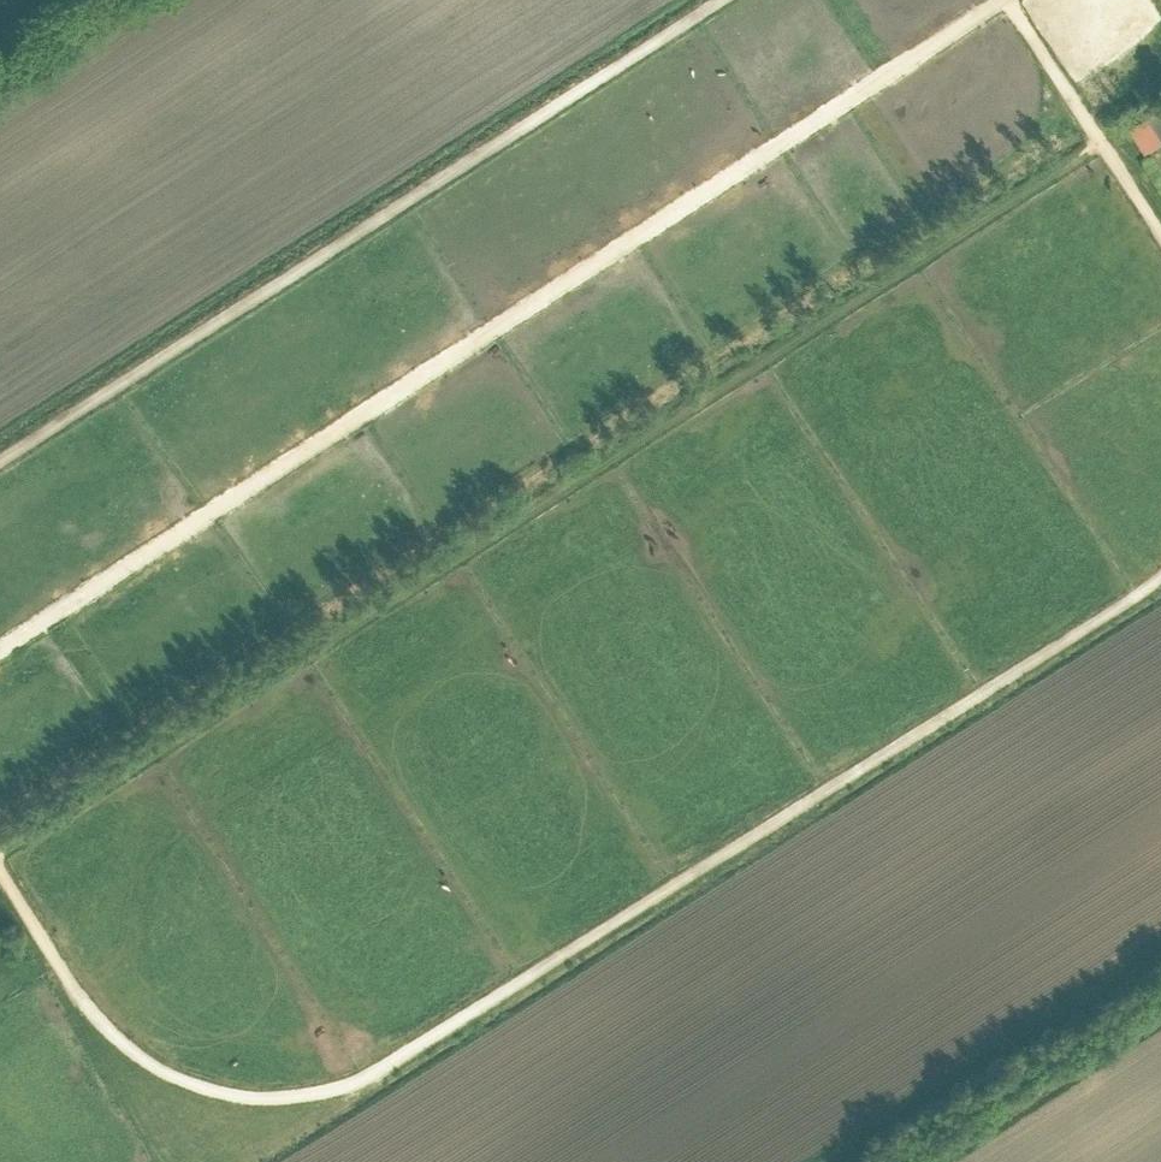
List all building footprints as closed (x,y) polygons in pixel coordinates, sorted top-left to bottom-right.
[(1145,121),(1127,131),(1142,155),(1159,144),(1145,121)]
